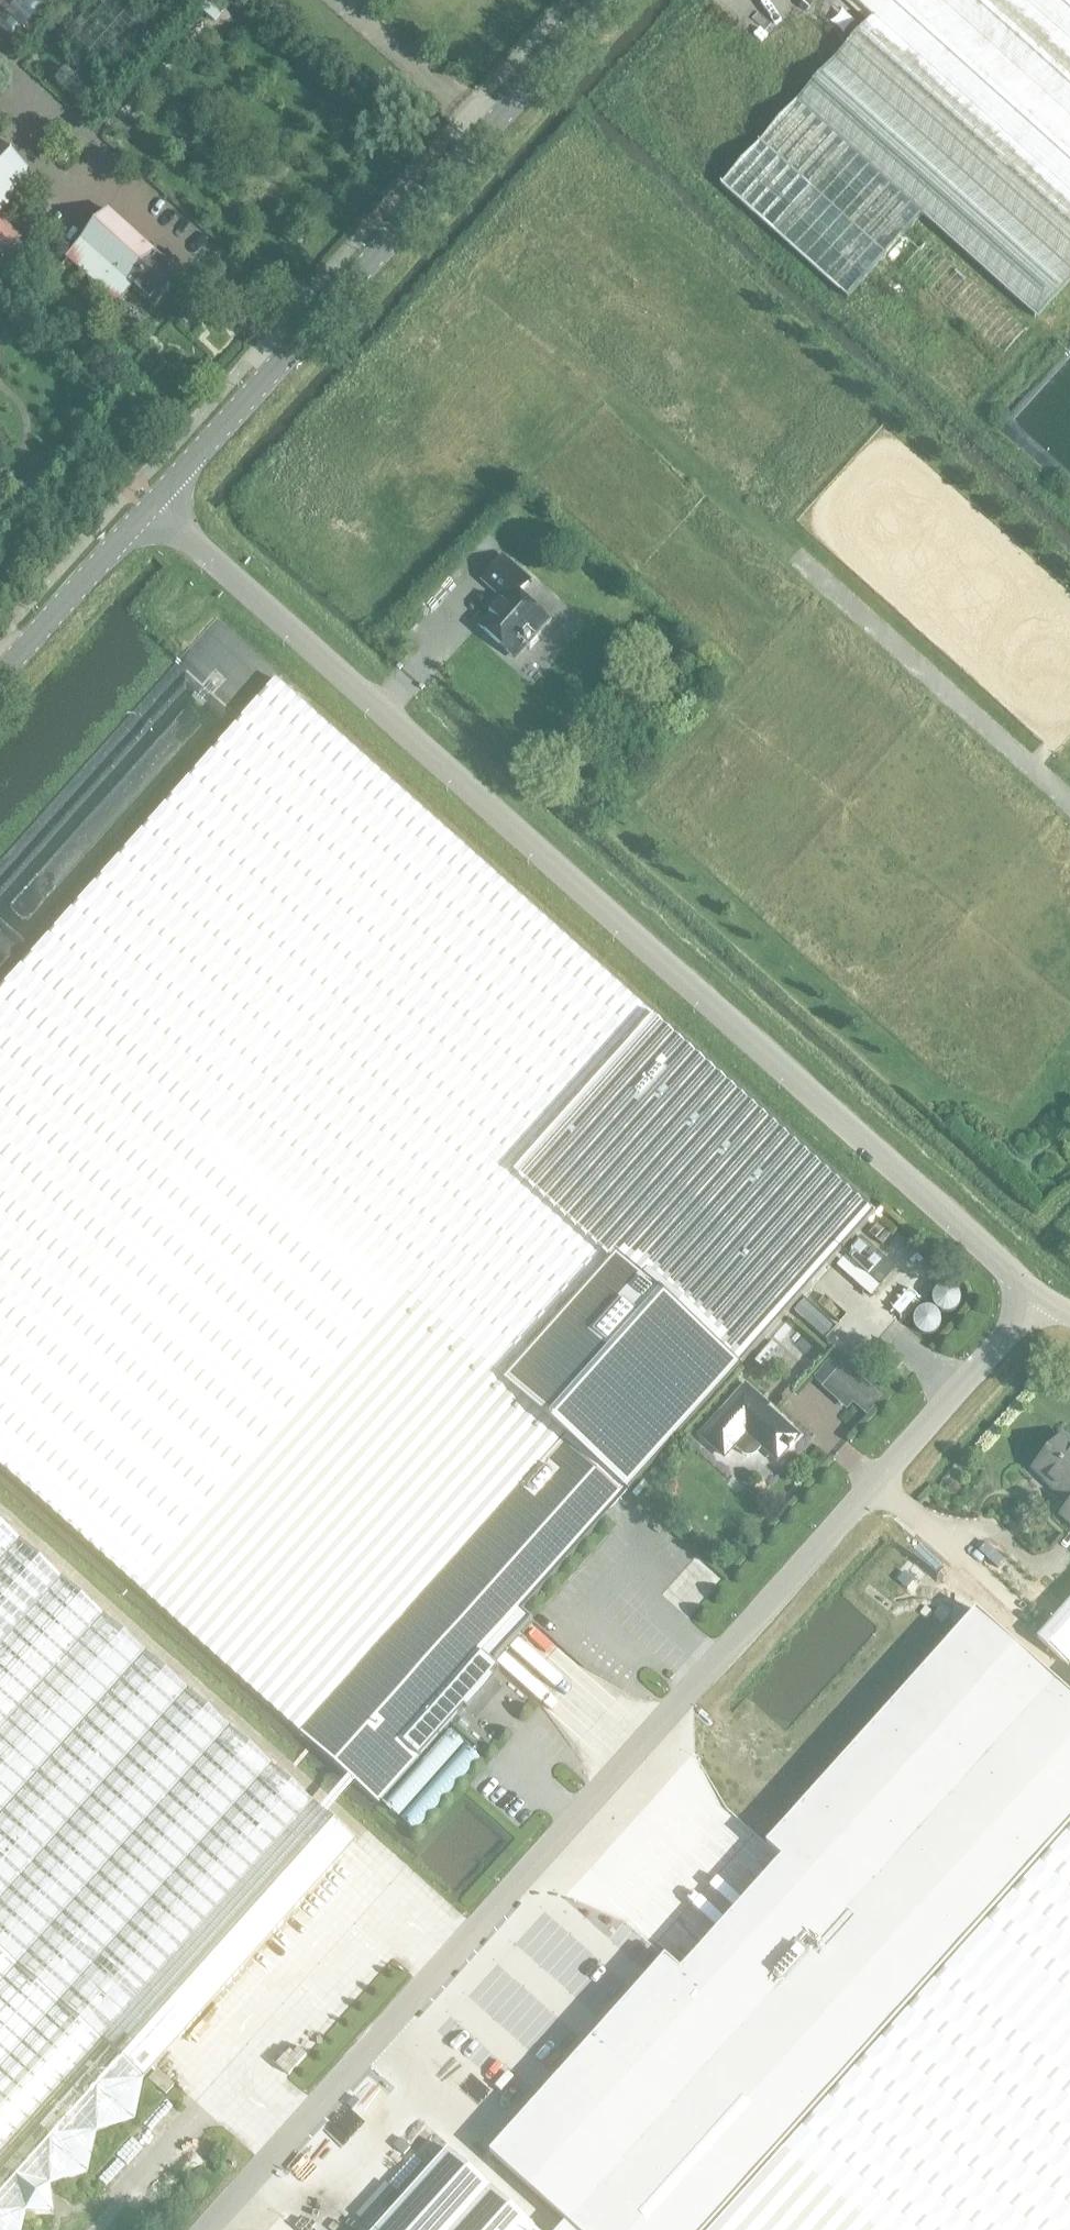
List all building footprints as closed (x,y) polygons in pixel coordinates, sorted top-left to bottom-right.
[(51,0),(21,0),(1,24),(19,39),(51,0)] [(214,25),(228,10),(216,0),(186,0),(214,25)] [(872,17),(721,185),(848,299),(924,215),(959,246),(1039,318),(1069,283),(1069,0),(853,0),(872,17)] [(0,149),(0,216),(33,179),(0,149)] [(67,259),(68,260),(116,303),(131,287),(153,306),(180,276),(109,212),(67,259)] [(22,239),(0,219),(0,263),(22,239)] [(504,558),(498,566),(490,559),(482,569),(489,575),(485,580),(507,599),(481,628),(513,656),(526,641),(530,645),(551,622),(520,595),(531,582),(504,558)] [(464,848),(277,680),(78,903),(31,956),(0,990),(0,1463),(301,1732),(380,1803),(394,1788),(421,1758),(404,1743),(420,1724),(431,1712),(628,1491),(742,1365),(876,1215),(655,1018),(526,903),(464,848)] [(879,1223),(871,1234),(883,1244),(891,1234),(879,1223)] [(896,1269),(862,1238),(846,1256),(881,1286),(896,1269)] [(927,1333),(945,1319),(935,1306),(917,1320),(927,1333)] [(856,1400),(867,1410),(883,1394),(837,1353),(817,1375),(851,1406),(856,1400)] [(777,1460),(799,1436),(768,1408),(765,1412),(740,1390),(700,1436),(724,1457),(734,1447),(742,1455),(747,1457),(754,1455),(762,1447),(777,1460)] [(1066,1438),(1036,1471),(1069,1501),(1069,1442),(1066,1438)] [(0,1521),(0,2229),(22,2229),(27,2211),(30,2208),(48,2188),(50,2185),(88,2171),(97,2132),(134,2119),(145,2080),(144,2079),(327,1875),(357,1841),(20,1539),(0,1521)] [(700,1602),(723,1577),(700,1555),(677,1580),(700,1602)] [(1037,1638),(1069,1667),(1069,1666),(1069,1601),(1037,1638)] [(597,1896),(696,1976),(789,1862),(713,1800),(702,1813),(690,1803),(697,1795),(689,1789),(685,1793),(667,1779),(584,1881),(591,1886),(595,1881),(603,1888),(597,1896)] [(707,2229),(1069,2229),(1069,1825),(707,2229)] [(449,2060),(430,2080),(447,2096),(466,2076),(449,2060)] [(149,2079),(166,2094),(175,2084),(157,2069),(149,2079)] [(313,2129),(326,2143),(357,2112),(344,2099),(313,2129)] [(447,2150),(375,2229),(538,2229),(447,2150)]
